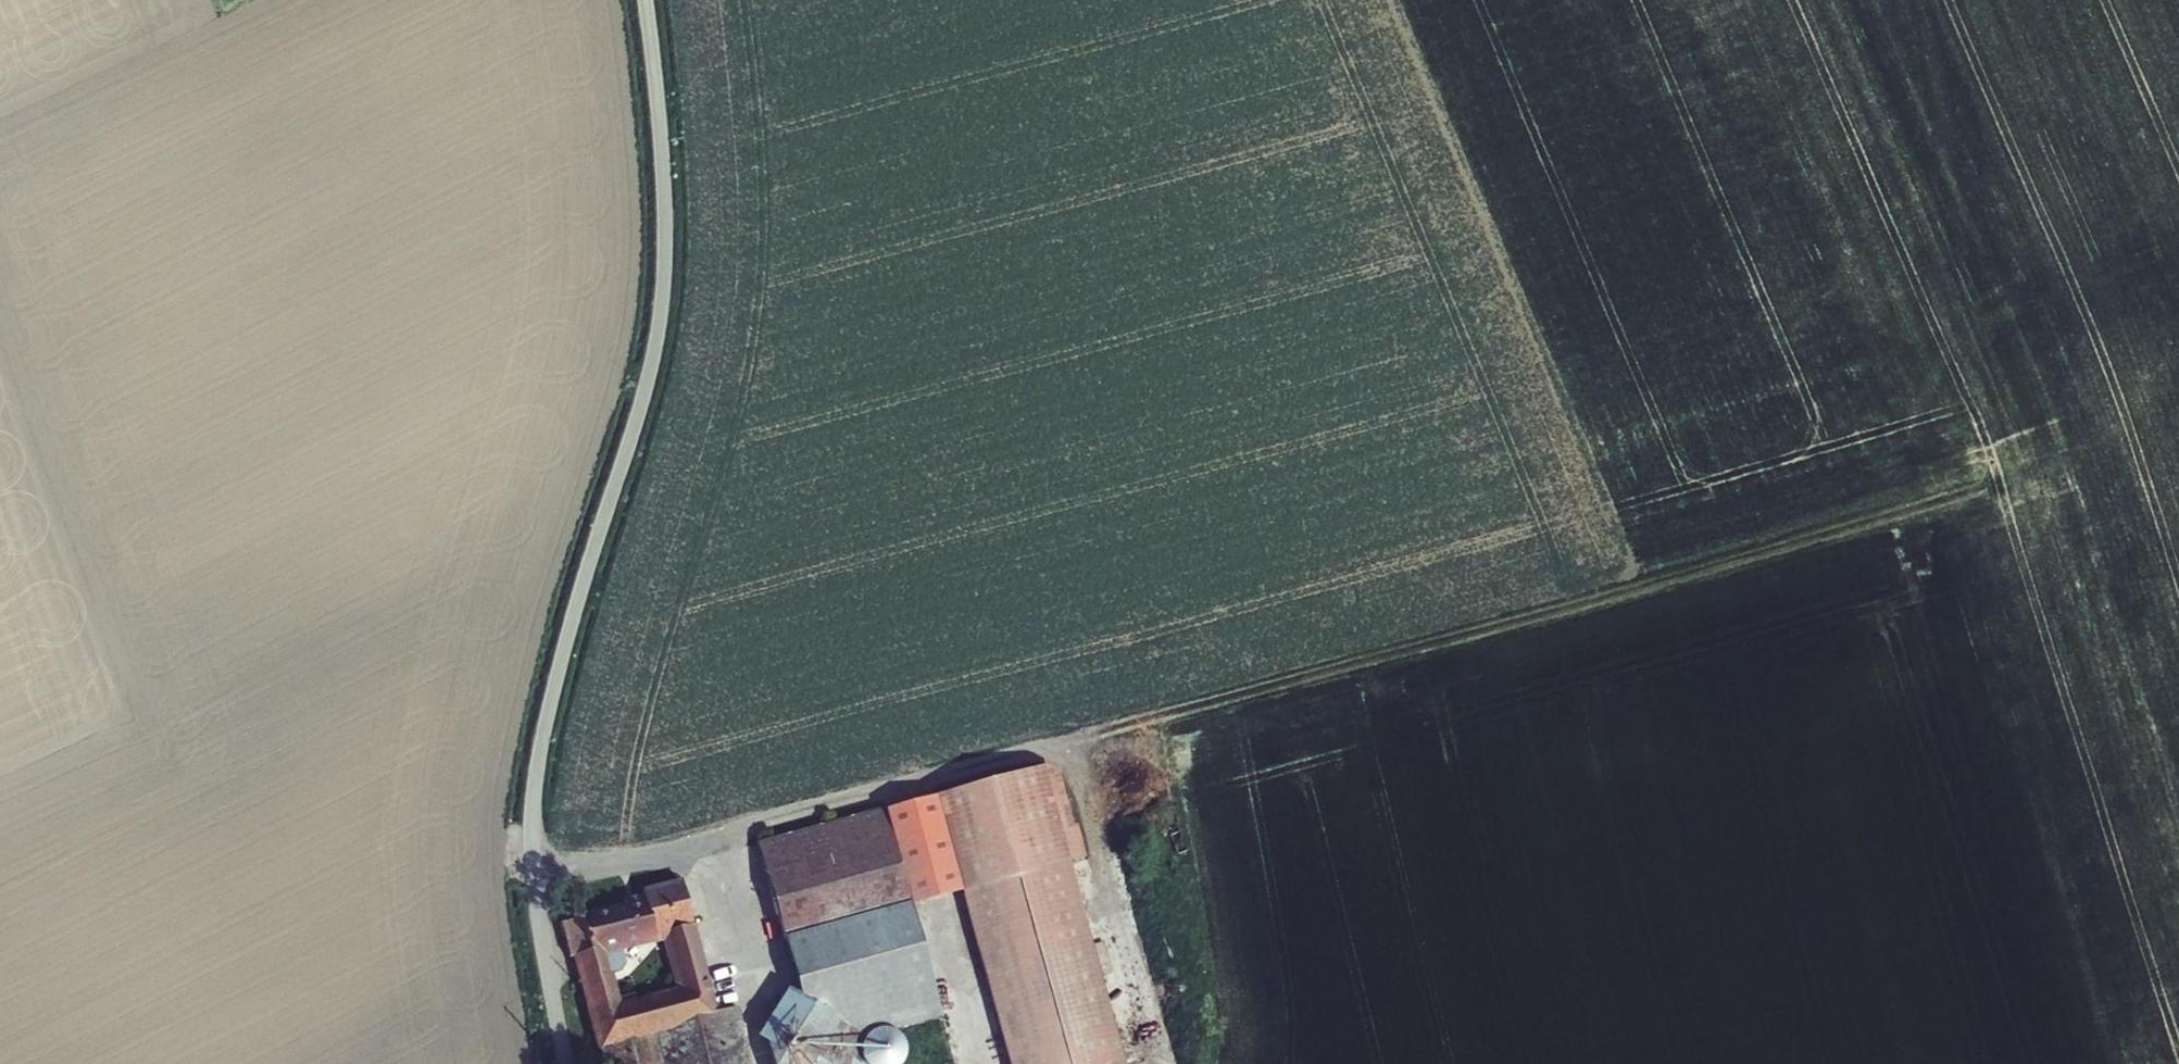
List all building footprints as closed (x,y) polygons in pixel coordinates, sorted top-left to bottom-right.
[(930,802),(959,903),(1003,1063),(1116,1063),(1036,773),(930,802)] [(930,802),(766,842),(791,944),(836,933),(842,931),(959,903),(930,802)] [(714,1016),(676,886),(636,896),(638,905),(567,924),(602,1051),(657,1036),(658,1036),(663,1054),(687,1047),(683,1029),(698,1025),(704,1043),(722,1039),(720,1034),(738,1028),(731,1011),(714,1016)] [(913,970),(842,931),(776,1063),(863,1063),(913,970)] [(657,1036),(665,1063),(750,1063),(738,1028),(720,1034),(722,1039),(704,1043),(698,1025),(683,1029),(687,1047),(663,1054),(658,1036),(657,1036)] [(602,1051),(605,1063),(665,1063),(657,1036),(602,1051)]
